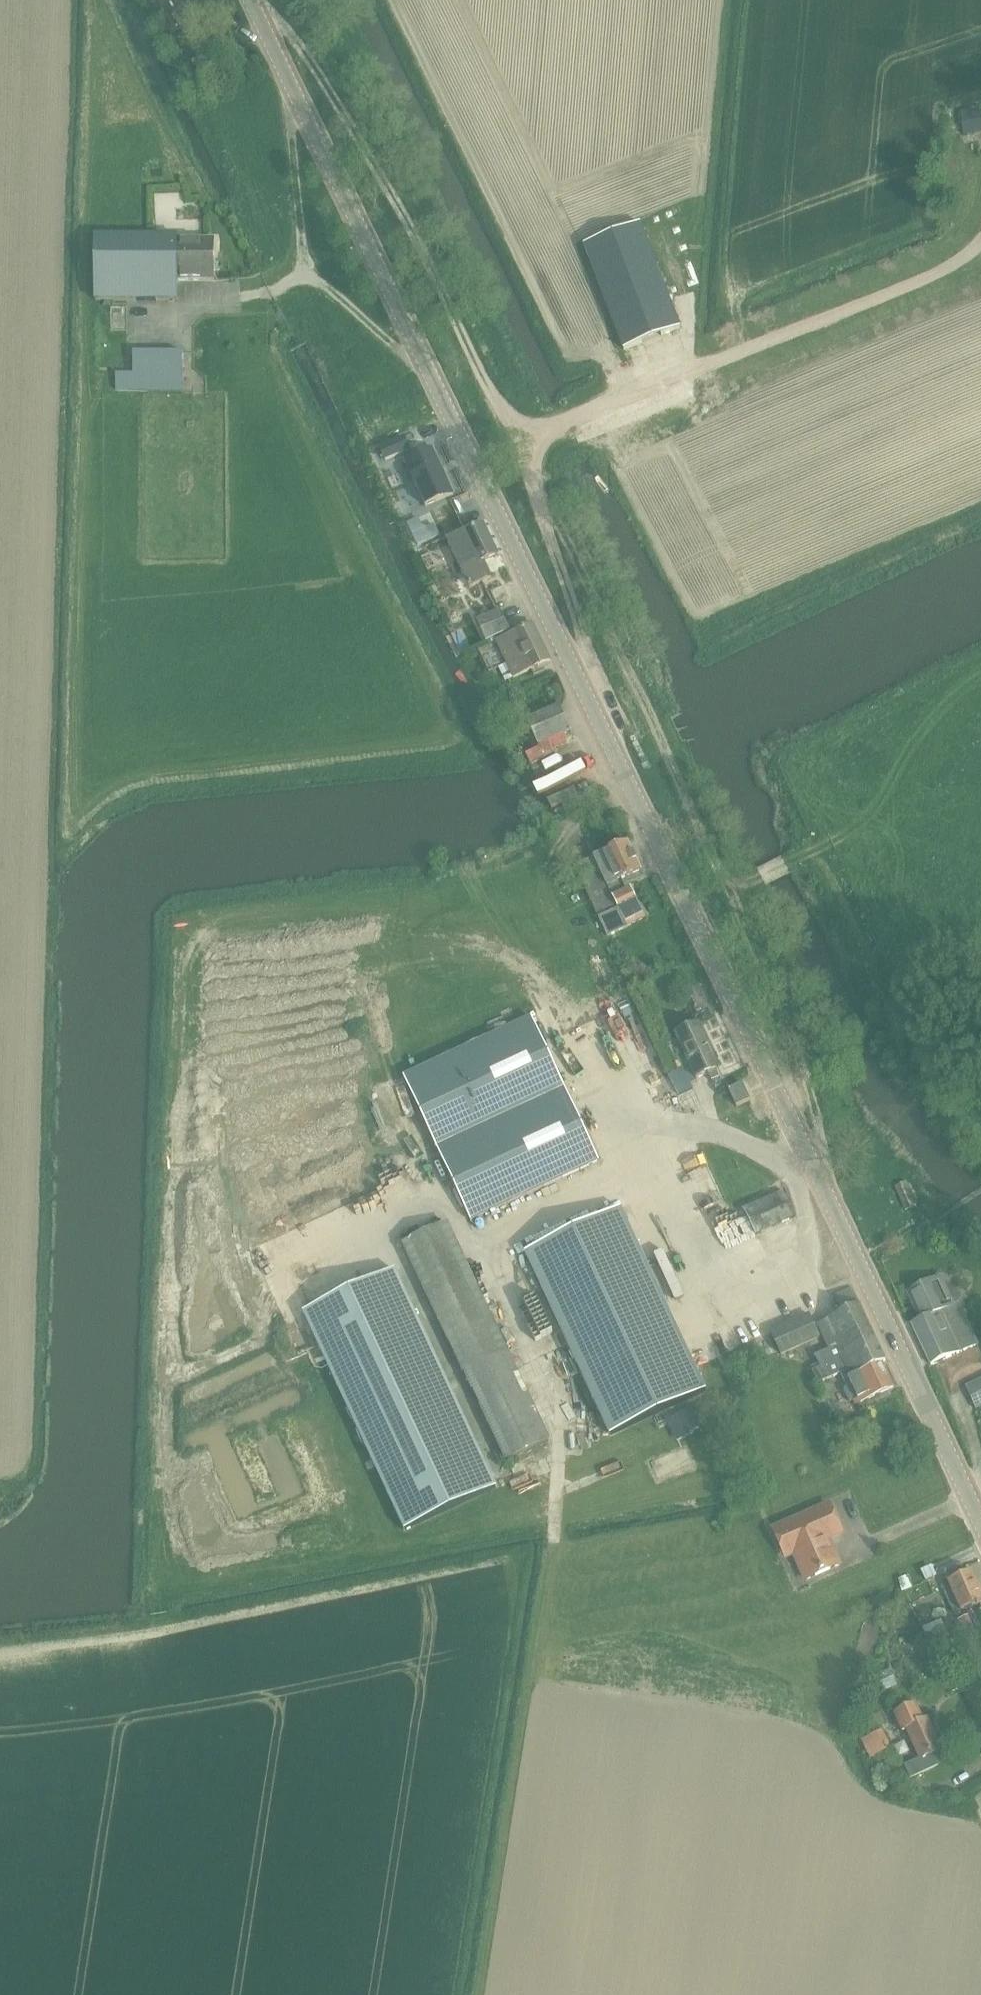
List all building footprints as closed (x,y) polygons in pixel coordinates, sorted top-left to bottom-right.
[(171,37),(176,34),(167,16),(162,19),(171,37)] [(203,82),(215,77),(203,55),(193,61),(194,63),(203,82)] [(980,133),(980,111),(960,114),(962,125),(973,124),(975,134),(980,133)] [(625,350),(681,329),(641,224),(585,245),(625,350)] [(178,281),(214,281),(214,241),(176,241),(176,236),(96,237),(96,302),(178,302),(178,281)] [(118,374),(117,389),(183,391),(184,355),(135,353),(134,375),(118,374)] [(385,461),(401,454),(410,450),(404,437),(379,448),(385,461)] [(426,509),(437,504),(455,495),(434,449),(405,462),(426,509)] [(449,541),(471,588),(492,578),(484,560),(499,553),(485,524),(449,541)] [(487,642),(496,637),(511,630),(501,610),(477,622),(487,642)] [(499,643),(509,664),(515,662),(522,675),(549,661),(532,626),(499,643)] [(538,747),(572,731),(560,705),(526,721),(538,747)] [(608,937),(627,928),(646,920),(632,887),(628,889),(623,879),(642,870),(629,841),(576,865),(608,937)] [(472,1221),(600,1162),(533,1017),(405,1077),(472,1221)] [(690,1066),(696,1079),(709,1073),(713,1082),(720,1078),(716,1069),(720,1067),(700,1024),(676,1035),(678,1040),(673,1042),(685,1068),(690,1066)] [(737,1108),(752,1101),(744,1083),(729,1090),(737,1108)] [(797,1217),(785,1191),(744,1211),(756,1236),(797,1217)] [(610,1436),(706,1391),(620,1208),(525,1253),(610,1436)] [(404,1244),(507,1461),(551,1439),(448,1223),(404,1244)] [(395,1270),(305,1312),(406,1530),(495,1488),(395,1270)] [(920,1320),(913,1323),(931,1365),(979,1344),(960,1302),(955,1304),(943,1276),(908,1292),(920,1320)] [(854,1401),(856,1405),(895,1387),(883,1362),(887,1360),(852,1287),(834,1296),(842,1312),(817,1324),(829,1349),(815,1356),(819,1363),(811,1367),(819,1383),(841,1373),(848,1387),(844,1389),(851,1402),(854,1401)] [(772,1332),(782,1354),(820,1337),(810,1315),(772,1332)] [(980,1407),(980,1380),(965,1387),(975,1409),(980,1407)] [(691,1407),(679,1412),(689,1435),(701,1429),(691,1407)] [(806,1580),(839,1565),(827,1538),(841,1532),(829,1505),(773,1529),(785,1556),(794,1552),(806,1580)] [(945,1573),(953,1591),(946,1594),(954,1613),(961,1609),(962,1611),(980,1603),(980,1589),(973,1571),(966,1574),(962,1565),(945,1573)] [(906,1576),(898,1579),(899,1582),(899,1583),(901,1588),(900,1589),(902,1593),(911,1588),(906,1576)] [(916,1704),(894,1714),(903,1733),(907,1731),(920,1758),(905,1765),(911,1778),(939,1765),(934,1753),(942,1749),(928,1719),(924,1721),(916,1704)] [(870,1759),(891,1747),(881,1729),(860,1740),(870,1759)]
